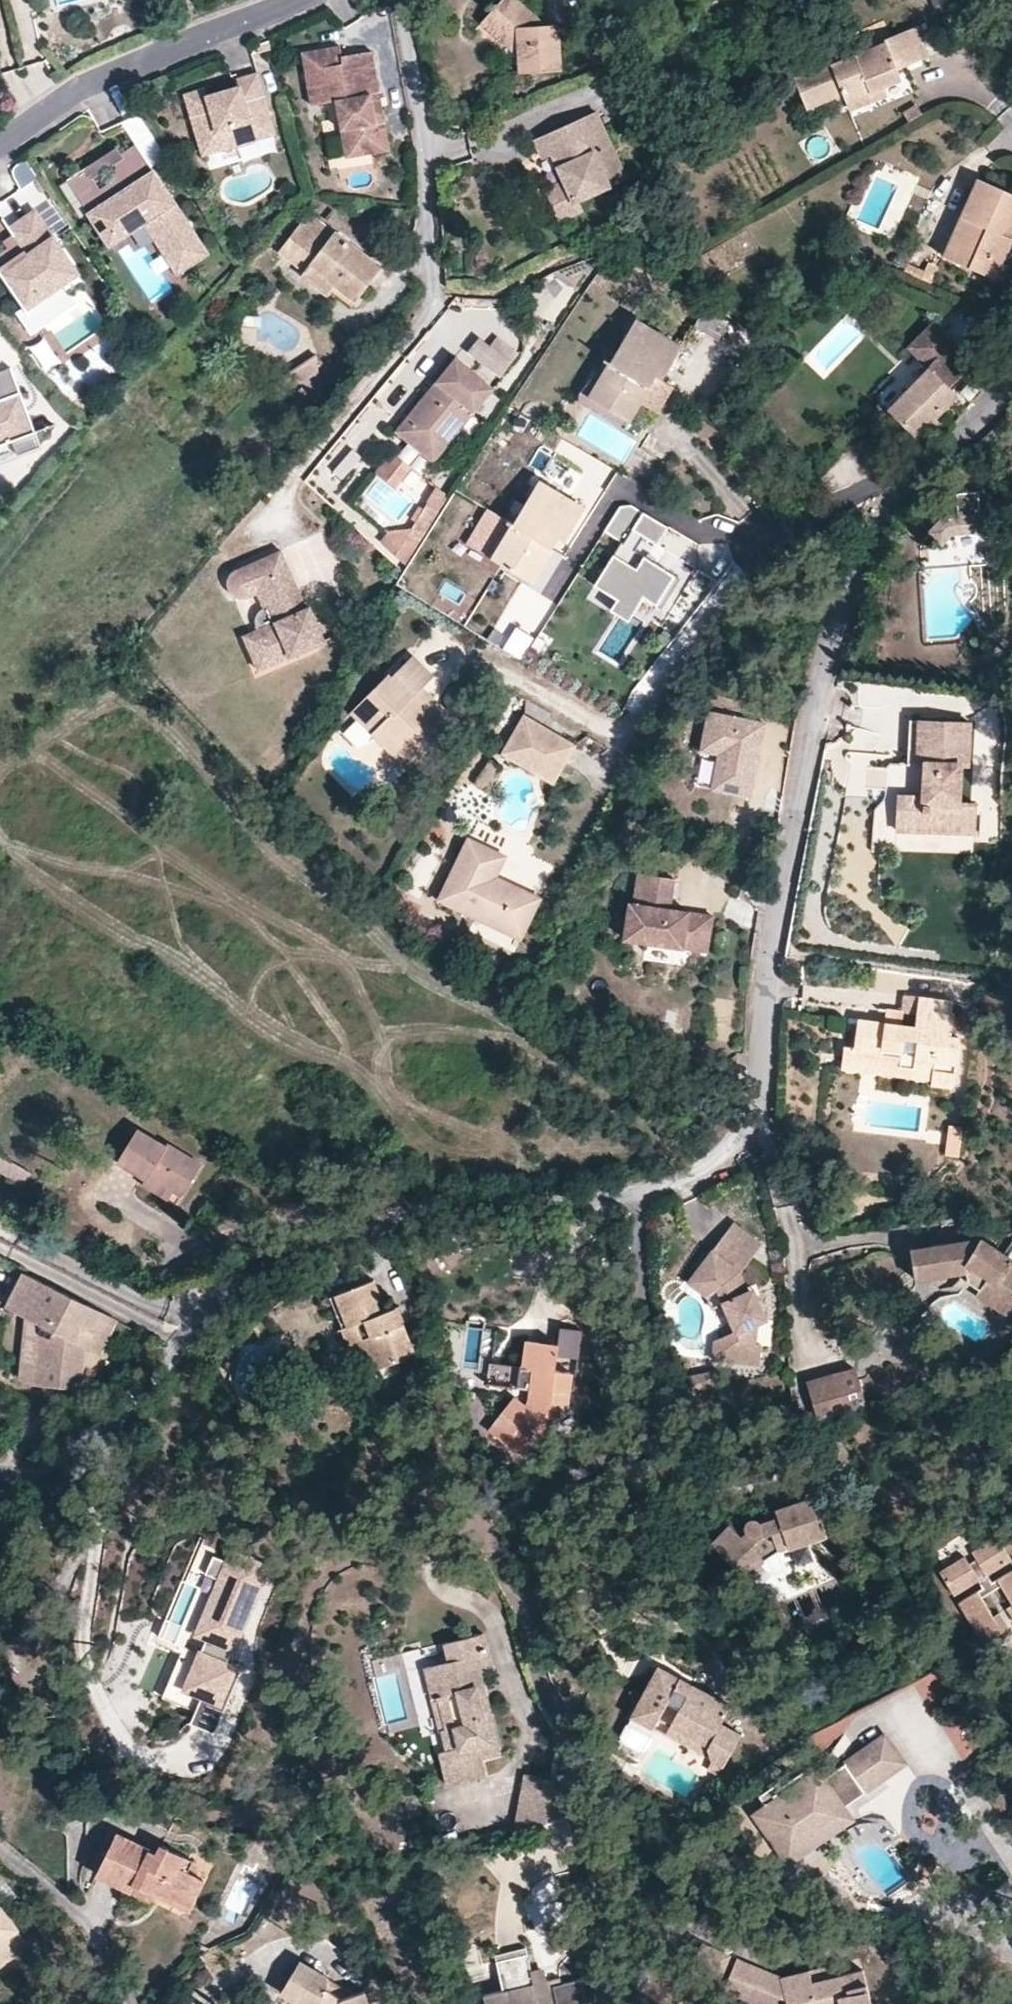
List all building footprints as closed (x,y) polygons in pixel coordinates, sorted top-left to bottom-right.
[(497,38),(508,37),(517,47),(518,57),(519,71),(561,69),(558,25),(545,25),(535,26),(528,18),(533,13),(519,0),(503,0),(481,23),(497,38)] [(545,25),(533,13),(528,18),(535,26),(545,25)] [(846,102),(846,103),(883,89),(900,81),(897,70),(927,57),(915,28),(885,40),(886,43),(834,66),(831,61),(794,76),(806,109),(835,99),(843,95),(846,102)] [(508,37),(497,38),(518,57),(517,47),(508,37)] [(340,48),(301,55),(311,107),(335,103),(346,159),(389,152),(371,52),(341,58),(340,48)] [(239,83),(240,89),(232,95),(225,98),(216,100),(209,97),(207,92),(188,98),(205,158),(222,153),(223,156),(258,145),(257,143),(275,138),(259,78),(239,83)] [(232,95),(240,89),(209,97),(216,100),(225,98),(232,95)] [(851,113),(888,98),(883,89),(846,103),(851,113)] [(837,105),(846,102),(843,95),(835,99),(837,105)] [(551,164),(559,159),(575,183),(557,195),(575,224),(597,209),(592,201),(619,184),(599,152),(615,142),(596,112),(540,147),(551,164)] [(615,142),(599,152),(619,184),(635,173),(615,142)] [(111,176),(108,188),(99,194),(85,172),(67,183),(109,249),(145,226),(177,276),(207,257),(136,149),(111,164),(111,176)] [(99,194),(108,188),(94,166),(85,172),(99,194)] [(29,167),(13,174),(21,189),(36,181),(29,167)] [(957,261),(996,277),(1011,239),(1002,233),(1011,210),(1011,194),(978,179),(961,216),(972,220),(957,261)] [(1011,239),(1011,210),(1002,233),(1011,239)] [(33,214),(11,229),(17,238),(5,247),(17,264),(0,276),(0,279),(22,310),(59,285),(67,297),(83,286),(33,214)] [(280,252),(306,271),(311,266),(357,300),(382,267),(309,214),(280,252)] [(944,255),(957,261),(972,220),(961,216),(944,255)] [(910,265),(906,273),(931,284),(937,267),(930,264),(927,271),(910,265)] [(311,266),(306,271),(303,275),(316,285),(319,280),(352,305),(357,300),(311,266)] [(732,319),(710,298),(694,326),(719,340),(732,319)] [(649,371),(657,374),(663,378),(683,346),(637,319),(589,395),(629,420),(641,401),(650,386),(643,383),(649,371)] [(944,351),(950,344),(928,325),(911,344),(925,357),(920,363),(928,370),(930,369),(949,388),(965,370),(944,351)] [(467,354),(501,379),(520,356),(499,339),(493,346),(482,337),(467,354)] [(925,357),(911,344),(905,350),(920,363),(925,357)] [(971,363),(950,344),(944,351),(965,370),(971,363)] [(287,375),(301,384),(320,373),(319,353),(287,375)] [(0,370),(0,446),(14,440),(20,453),(43,443),(8,366),(0,370)] [(450,368),(430,392),(435,397),(409,429),(440,456),(463,429),(488,399),(450,368)] [(889,410),(904,423),(924,442),(941,424),(936,419),(957,396),(949,388),(930,369),(928,370),(889,410)] [(650,386),(657,374),(649,371),(643,383),(650,386)] [(663,378),(657,374),(650,386),(641,401),(658,411),(674,385),(663,378)] [(435,397),(430,392),(391,439),(428,471),(440,456),(409,429),(435,397)] [(532,462),(551,432),(519,412),(500,442),(532,462)] [(346,489),(367,464),(354,453),(333,478),(346,489)] [(883,465),(872,453),(865,460),(876,472),(883,465)] [(411,470),(396,455),(378,474),(393,489),(411,470)] [(539,481),(521,511),(493,558),(531,581),(552,549),(553,546),(548,543),(553,533),(565,540),(585,508),(539,481)] [(407,568),(451,500),(438,489),(411,530),(388,531),(384,542),(407,568)] [(493,558),(521,511),(494,496),(466,543),(493,558)] [(953,512),(949,518),(962,531),(995,529),(996,511),(953,512)] [(644,599),(657,608),(677,581),(637,553),(645,541),(658,549),(670,533),(643,517),(595,587),(617,603),(611,612),(627,624),(644,599)] [(558,553),(565,540),(553,533),(548,543),(553,546),(552,549),(558,553)] [(281,552),(268,557),(272,567),(285,562),(281,552)] [(272,567),(268,557),(239,568),(232,572),(230,576),(228,583),(228,588),(231,593),(237,596),(243,596),(249,595),(257,593),(262,606),(259,610),(255,616),(255,623),(257,629),(261,640),(247,646),(258,670),(324,640),(310,608),(306,609),(285,562),(272,567)] [(261,640),(257,629),(242,636),(247,646),(261,640)] [(454,721),(420,687),(431,676),(412,657),(390,679),(387,676),(356,706),(413,762),(454,721)] [(413,762),(356,706),(350,712),(407,768),(413,762)] [(751,799),(764,724),(707,715),(701,753),(719,756),(712,792),(751,799)] [(506,753),(531,769),(541,752),(562,764),(574,744),(527,716),(506,753)] [(975,728),(914,724),(911,767),(929,768),(926,800),(901,798),(899,833),(975,838),(977,807),(962,806),(964,769),(972,770),(975,728)] [(541,752),(531,769),(552,781),(562,764),(541,752)] [(502,769),(492,763),(477,784),(488,790),(502,769)] [(504,857),(467,839),(437,900),(521,940),(541,899),(496,877),(504,857)] [(714,917),(683,912),(683,913),(671,910),(671,905),(675,880),(639,875),(635,906),(631,905),(626,940),(689,950),(690,942),(710,945),(714,917)] [(709,952),(710,945),(690,942),(689,950),(709,952)] [(916,1027),(902,1026),(884,1023),(859,1020),(854,1048),(891,1053),(889,1064),(932,1070),(931,1082),(931,1086),(952,1088),(958,1038),(948,1037),(952,1004),(920,1000),(916,1027)] [(884,1023),(902,1026),(903,1011),(886,1010),(884,1023)] [(842,1070),(931,1082),(932,1070),(889,1064),(891,1053),(854,1048),(845,1048),(842,1070)] [(944,1156),(959,1159),(965,1129),(949,1126),(944,1156)] [(116,1162),(146,1179),(148,1176),(174,1190),(181,1195),(200,1163),(168,1144),(165,1146),(137,1129),(116,1162)] [(9,1156),(0,1151),(0,1168),(1,1169),(9,1156)] [(19,1162),(9,1156),(1,1169),(12,1175),(19,1162)] [(29,1168),(19,1162),(12,1175),(22,1181),(29,1168)] [(148,1176),(146,1179),(142,1186),(167,1200),(174,1190),(148,1176)] [(733,1269),(753,1240),(723,1221),(685,1278),(704,1290),(709,1282),(719,1302),(733,1330),(733,1339),(728,1339),(727,1360),(759,1361),(760,1341),(754,1341),(755,1320),(763,1316),(752,1293),(746,1295),(733,1269)] [(963,1275),(973,1273),(985,1281),(976,1295),(974,1299),(1004,1318),(1011,1306),(1011,1263),(979,1242),(910,1251),(916,1281),(963,1275)] [(328,1288),(341,1319),(345,1318),(351,1333),(361,1330),(367,1344),(373,1360),(391,1353),(389,1348),(407,1341),(396,1314),(391,1316),(386,1302),(379,1305),(374,1292),(380,1289),(372,1270),(328,1288)] [(973,1273),(963,1275),(963,1287),(976,1295),(985,1281),(973,1273)] [(39,1327),(38,1336),(32,1385),(78,1390),(82,1358),(83,1347),(77,1344),(80,1328),(94,1330),(101,1315),(23,1275),(7,1309),(26,1319),(39,1327)] [(704,1290),(685,1278),(681,1284),(699,1301),(707,1308),(719,1302),(709,1282),(704,1290)] [(396,1298),(386,1302),(391,1316),(396,1314),(402,1312),(396,1298)] [(116,1323),(101,1315),(94,1330),(80,1328),(77,1344),(83,1347),(99,1355),(116,1323)] [(345,1318),(341,1319),(337,1321),(343,1337),(351,1333),(345,1318)] [(26,1319),(25,1329),(18,1384),(32,1385),(38,1336),(39,1327),(26,1319)] [(361,1330),(351,1333),(357,1348),(367,1344),(361,1330)] [(733,1339),(733,1330),(713,1341),(712,1360),(727,1360),(728,1339),(733,1339)] [(521,1332),(518,1358),(528,1359),(522,1396),(511,1389),(487,1422),(519,1448),(544,1414),(539,1411),(546,1401),(550,1384),(565,1386),(568,1365),(552,1362),(554,1336),(521,1332)] [(568,1333),(554,1336),(552,1362),(568,1365),(574,1364),(568,1333)] [(389,1348),(391,1353),(392,1356),(410,1349),(407,1341),(389,1348)] [(528,1359),(518,1358),(515,1357),(511,1389),(522,1396),(528,1359)] [(856,1370),(834,1376),(845,1412),(866,1406),(856,1370)] [(711,1387),(711,1372),(681,1371),(681,1387),(711,1387)] [(845,1412),(834,1376),(807,1384),(817,1420),(845,1412)] [(539,1411),(544,1414),(563,1400),(565,1386),(550,1384),(546,1401),(539,1411)] [(711,1544),(740,1574),(758,1555),(763,1561),(777,1551),(774,1543),(783,1540),(786,1548),(824,1535),(812,1498),(776,1511),(779,1519),(769,1522),(758,1525),(755,1522),(750,1523),(746,1526),(747,1530),(742,1537),(729,1525),(711,1544)] [(766,1514),(769,1522),(779,1519),(776,1511),(766,1514)] [(173,1635),(211,1546),(214,1540),(201,1533),(160,1629),(173,1635)] [(973,1632),(979,1627),(987,1641),(1008,1628),(998,1614),(993,1616),(981,1598),(999,1587),(1010,1606),(1006,1609),(1011,1619),(1011,1571),(991,1583),(987,1576),(1011,1561),(996,1537),(971,1551),(976,1560),(968,1564),(963,1556),(939,1571),(954,1595),(977,1582),(981,1590),(956,1605),(973,1632)] [(774,1543),(777,1551),(786,1548),(783,1540),(774,1543)] [(173,1635),(181,1639),(160,1687),(192,1701),(186,1714),(213,1725),(239,1664),(226,1658),(232,1645),(233,1646),(269,1563),(222,1543),(219,1550),(211,1546),(173,1635)] [(758,1555),(740,1574),(746,1580),(765,1562),(763,1561),(758,1555)] [(422,1654),(429,1685),(436,1683),(445,1717),(439,1718),(444,1738),(436,1739),(444,1772),(481,1764),(476,1745),(496,1741),(486,1698),(479,1700),(473,1675),(480,1673),(475,1655),(487,1652),(480,1621),(441,1630),(446,1648),(422,1654)] [(979,1627),(973,1632),(981,1644),(987,1641),(979,1627)] [(679,1680),(666,1673),(658,1668),(648,1687),(632,1717),(644,1724),(657,1720),(666,1703),(670,1706),(678,1710),(675,1716),(670,1726),(682,1732),(708,1746),(712,1761),(723,1767),(740,1734),(720,1724),(729,1706),(691,1685),(687,1693),(675,1687),(679,1680)] [(486,1698),(480,1673),(473,1675),(479,1700),(486,1698)] [(675,1687),(687,1693),(691,1685),(679,1680),(675,1687)] [(436,1683),(429,1685),(438,1719),(439,1718),(445,1717),(436,1683)] [(982,1746),(961,1693),(934,1704),(955,1756),(982,1746)] [(666,1703),(657,1720),(670,1726),(675,1716),(678,1710),(670,1706),(666,1703)] [(644,1724),(632,1717),(628,1726),(648,1737),(657,1720),(644,1724)] [(664,1736),(689,1749),(712,1761),(708,1746),(682,1732),(670,1726),(664,1736)] [(886,1726),(845,1754),(852,1763),(869,1750),(883,1770),(906,1754),(886,1726)] [(755,1804),(773,1829),(785,1821),(797,1838),(835,1812),(821,1793),(834,1784),(843,1798),(883,1770),(869,1750),(852,1763),(845,1754),(824,1769),(818,1760),(804,1769),(800,1764),(780,1777),(777,1773),(759,1786),(766,1796),(755,1804)] [(521,1791),(550,1796),(553,1781),(524,1777),(521,1791)] [(785,1821),(773,1829),(789,1853),(852,1810),(843,1798),(834,1784),(821,1793),(835,1812),(797,1838),(785,1821)] [(521,1791),(512,1832),(545,1824),(550,1796),(521,1791)] [(133,1877),(154,1887),(174,1898),(182,1882),(189,1885),(197,1869),(178,1859),(184,1849),(161,1837),(157,1845),(117,1825),(96,1867),(129,1884),(133,1877)] [(182,1882),(174,1898),(189,1905),(205,1873),(197,1869),(189,1885),(182,1882)] [(150,1895),(154,1887),(133,1877),(129,1884),(150,1895)] [(27,1944),(17,1931),(18,1929),(0,1907),(0,1965),(27,1944)] [(527,1955),(517,1957),(525,1987),(533,1984),(531,1971),(527,1955)] [(560,1979),(548,1982),(533,1984),(525,1987),(517,1957),(497,1962),(503,1992),(485,1996),(486,2003),(586,2003),(581,1980),(561,1984),(560,1979)] [(737,1960),(724,1991),(757,2003),(870,2003),(862,1971),(811,1983),(808,1973),(783,1978),(737,1960)] [(327,1979),(298,1961),(281,1993),(300,2003),(368,2003),(364,1992),(353,1995),(342,1999),(326,1989),(327,1979)] [(533,1984),(548,1982),(544,1968),(531,1971),(533,1984)] [(353,1995),(327,1979),(326,1989),(342,1999),(353,1995)]
